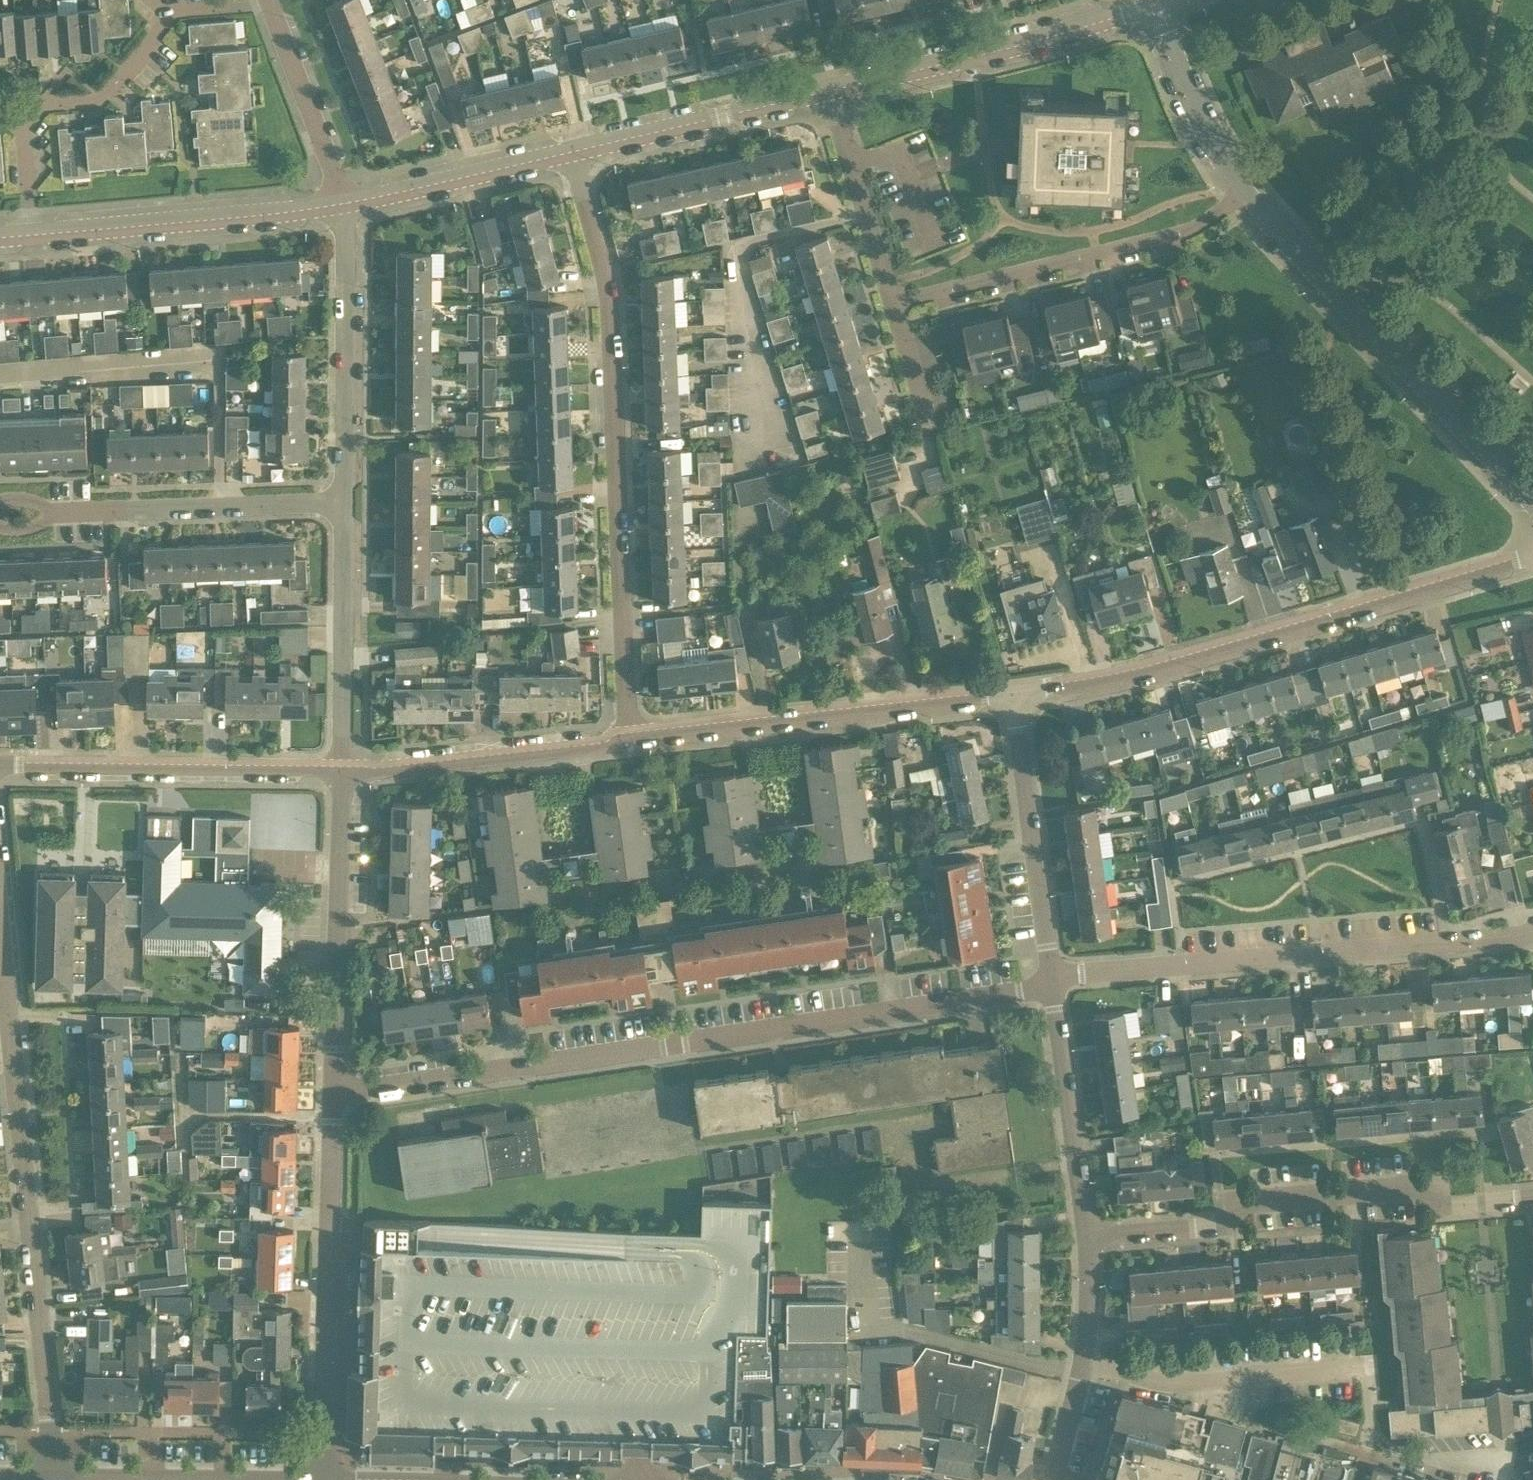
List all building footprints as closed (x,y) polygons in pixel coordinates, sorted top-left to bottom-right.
[(78,7),(83,58),(90,57),(89,47),(104,45),(103,35),(107,35),(104,0),(99,0),(99,5),(78,7)] [(107,35),(131,33),(128,0),(104,0),(107,35)] [(368,17),(362,0),(342,0),(328,5),(337,29),(368,17)] [(415,13),(427,8),(425,0),(411,0),(415,13)] [(477,4),(483,19),(494,14),(488,0),(486,0),(477,4)] [(523,31),(523,32),(534,27),(534,26),(543,24),(544,26),(559,23),(553,0),(545,0),(526,7),(515,11),(523,31)] [(781,0),(757,6),(765,38),(789,32),(781,0)] [(781,0),(789,32),(813,26),(810,12),(822,9),(820,0),(781,0)] [(822,9),(838,5),(841,20),(865,14),(862,0),(820,0),(822,9)] [(865,14),(889,9),(887,0),(862,0),(865,14)] [(889,9),(913,3),(913,0),(887,0),(889,9)] [(406,2),(396,6),(400,16),(410,13),(406,2)] [(477,4),(466,8),(472,23),(483,19),(477,4)] [(757,6),(733,11),(741,43),(765,38),(757,6)] [(78,7),(57,9),(60,49),(75,48),(76,59),(83,58),(78,7)] [(17,49),(14,13),(14,9),(0,10),(0,61),(4,61),(3,50),(17,49)] [(57,9),(35,11),(40,62),(47,61),(46,50),(60,49),(57,9)] [(35,11),(14,13),(17,49),(17,53),(32,52),(33,62),(40,62),(35,11)] [(513,36),(523,32),(523,31),(515,11),(504,16),(513,36)] [(656,18),(659,27),(683,20),(681,11),(656,18)] [(716,49),(741,43),(733,11),(709,17),(716,49)] [(1327,120),(1398,90),(1381,49),(1401,41),(1389,13),(1358,26),(1353,15),(1325,26),(1322,17),(1320,16),(1256,43),(1263,60),(1245,68),(1258,96),(1266,93),(1277,120),(1305,109),(1303,102),(1316,96),(1327,120)] [(337,29),(345,52),(377,40),(368,17),(337,29)] [(205,50),(247,46),(247,45),(237,46),(235,18),(199,21),(199,22),(188,23),(189,33),(200,32),(201,40),(186,41),(186,51),(205,50)] [(492,21),(483,25),(487,34),(495,31),(492,21)] [(656,29),(664,62),(689,56),(681,23),(656,29)] [(479,25),(468,29),(476,49),(476,50),(487,45),(479,25)] [(466,54),(476,50),(468,29),(458,34),(466,54)] [(656,29),(632,35),(640,67),(664,62),(656,29)] [(414,52),(424,48),(419,34),(409,38),(414,52)] [(632,35),(608,41),(615,73),(640,67),(632,35)] [(590,79),(615,73),(608,41),(584,46),(582,38),(565,42),(570,68),(587,64),(590,79)] [(345,52),(354,74),(385,63),(377,40),(345,52)] [(443,84),(456,80),(441,40),(428,45),(443,84)] [(198,69),(199,78),(249,74),(247,46),(205,50),(206,60),(214,59),(215,68),(198,69)] [(424,48),(414,52),(418,62),(428,58),(424,48)] [(354,74),(363,97),(394,85),(385,63),(354,74)] [(534,78),(542,111),(567,105),(559,72),(534,78)] [(209,95),(209,105),(252,102),(249,74),(199,78),(200,87),(216,86),(217,94),(209,95)] [(534,78),(510,84),(518,117),(542,111),(534,78)] [(426,84),(431,97),(441,94),(436,80),(426,84)] [(510,84),(486,90),(494,123),(518,117),(510,84)] [(363,97),(371,120),(403,108),(394,85),(363,97)] [(469,129),(494,123),(486,90),(461,96),(469,129)] [(441,94),(431,97),(435,108),(431,109),(440,129),(453,124),(441,94)] [(142,118),(144,149),(146,148),(173,146),(169,100),(159,100),(160,112),(152,112),(150,97),(141,98),(142,118)] [(1018,144),(1016,194),(1124,198),(1128,104),(1020,100),(1019,124),(1019,137),(1015,137),(1015,144),(1018,144)] [(197,124),(198,134),(244,130),(242,104),(252,103),(252,102),(209,105),(191,107),(192,117),(207,115),(208,123),(197,124)] [(411,132),(403,108),(371,120),(380,144),(411,132)] [(123,112),(113,113),(118,163),(147,160),(146,148),(144,149),(142,118),(132,119),(133,128),(124,128),(123,112)] [(97,123),(86,124),(90,165),(118,163),(113,113),(105,113),(106,130),(98,130),(97,123)] [(90,165),(86,124),(85,124),(86,128),(76,129),(77,140),(69,141),(67,125),(58,126),(62,177),(91,175),(90,165)] [(244,130),(198,134),(193,135),(194,144),(210,143),(210,151),(199,152),(200,162),(211,161),(211,162),(247,159),(244,130)] [(773,149),(781,181),(806,175),(798,143),(773,149)] [(773,149),(749,154),(757,186),(781,181),(773,149)] [(749,154),(725,160),(732,192),(757,186),(749,154)] [(725,160),(701,165),(708,197),(732,192),(725,160)] [(701,165),(676,171),(684,203),(708,197),(701,165)] [(676,171),(652,176),(659,209),(684,203),(676,171)] [(635,214),(659,209),(652,176),(627,182),(635,214)] [(816,220),(811,196),(786,202),(791,225),(816,220)] [(508,214),(516,238),(549,230),(542,206),(508,214)] [(762,209),(767,230),(778,228),(773,206),(762,209)] [(755,233),(767,230),(762,209),(750,211),(755,233)] [(473,222),(480,247),(492,244),(502,242),(496,217),(473,222)] [(713,220),(718,241),(729,239),(725,217),(713,220)] [(707,244),(718,241),(713,220),(702,222),(707,244)] [(665,231),(669,252),(681,250),(676,228),(665,231)] [(549,230),(516,238),(507,240),(513,264),(522,262),(555,254),(549,230)] [(644,258),(669,252),(665,231),(653,234),(654,236),(639,239),(644,258)] [(803,270),(835,261),(828,236),(795,246),(803,270)] [(496,263),(492,244),(480,247),(484,266),(496,263)] [(399,277),(431,277),(432,252),(399,252),(399,277)] [(555,254),(522,262),(529,286),(527,286),(528,298),(549,295),(549,282),(561,279),(555,254)] [(275,259),(278,292),(303,290),(300,257),(275,259)] [(275,259),(250,261),(253,294),(278,292),(275,259)] [(250,261),(226,263),(228,296),(253,294),(250,261)] [(803,270),(810,294),(842,284),(835,261),(803,270)] [(226,263),(201,265),(203,298),(228,296),(226,263)] [(468,264),(468,277),(478,278),(478,264),(468,264)] [(201,265),(176,267),(179,300),(203,298),(201,265)] [(153,302),(179,300),(176,267),(151,269),(153,302)] [(753,273),(756,284),(777,278),(774,267),(753,273)] [(137,270),(102,273),(104,306),(140,303),(137,270)] [(722,270),(712,270),(713,280),(722,280),(722,270)] [(102,273),(77,275),(80,308),(104,306),(102,273)] [(1149,278),(1160,323),(1180,318),(1183,330),(1199,326),(1190,289),(1176,292),(1171,273),(1149,278)] [(77,275),(52,277),(55,310),(80,308),(77,275)] [(642,302),(675,300),(674,275),(641,276),(642,302)] [(495,276),(484,278),(484,290),(498,286),(495,276)] [(27,279),(30,312),(31,323),(56,322),(55,310),(52,277),(27,279)] [(399,277),(399,302),(431,302),(431,277),(399,277)] [(478,278),(468,277),(468,290),(478,290),(478,278)] [(777,278),(756,284),(759,295),(780,289),(777,278)] [(1163,334),(1160,323),(1149,278),(1126,284),(1131,303),(1116,307),(1122,332),(1137,329),(1140,340),(1163,334)] [(27,279),(3,281),(5,314),(30,312),(27,279)] [(810,294),(817,318),(849,308),(842,284),(810,294)] [(702,287),(702,299),(724,298),(724,286),(702,287)] [(1067,298),(1077,343),(1114,334),(1106,298),(1091,302),(1089,293),(1067,298)] [(549,295),(528,298),(528,307),(533,307),(535,333),(566,331),(565,305),(549,306),(549,295)] [(724,298),(702,299),(703,324),(725,323),(724,298)] [(1077,343),(1067,298),(1044,303),(1048,323),(1034,326),(1040,352),(1054,348),(1057,360),(1080,354),(1077,343)] [(277,299),(263,300),(264,315),(278,314),(277,299)] [(642,302),(643,326),(676,325),(675,300),(642,302)] [(399,302),(399,326),(431,326),(431,302),(399,302)] [(817,318),(824,342),(857,332),(849,308),(817,318)] [(170,346),(182,345),(181,323),(180,312),(167,313),(170,346)] [(468,312),(468,326),(478,326),(479,312),(468,312)] [(1007,312),(985,318),(996,363),(1016,358),(1019,370),(1035,366),(1024,318),(1009,322),(1007,312)] [(291,314),(279,315),(281,337),(293,336),(291,314)] [(483,334),(496,334),(497,334),(497,314),(483,314),(483,334)] [(270,338),(281,337),(279,315),(268,316),(270,338)] [(767,321),(770,332),(791,326),(788,315),(767,321)] [(106,330),(108,352),(119,351),(116,317),(105,318),(106,330)] [(241,318),(230,319),(232,341),(244,340),(241,318)] [(958,372),(996,363),(985,318),(962,323),(967,343),(952,346),(958,372)] [(232,341),(230,319),(219,320),(219,329),(214,329),(216,342),(232,341)] [(192,322),(181,323),(182,345),(193,344),(192,322)] [(643,326),(644,351),(677,350),(676,325),(643,326)] [(399,326),(398,351),(431,351),(431,326),(399,326)] [(478,326),(468,326),(468,339),(478,339),(478,326)] [(791,326),(770,332),(774,343),(795,337),(791,326)] [(9,360),(7,338),(7,329),(0,329),(0,361),(9,360)] [(96,353),(108,352),(106,330),(94,331),(96,353)] [(535,333),(536,358),(567,357),(566,331),(535,333)] [(824,342),(831,365),(864,356),(857,332),(824,342)] [(57,334),(59,356),(69,355),(67,333),(57,334)] [(46,357),(59,356),(57,334),(44,335),(46,357)] [(497,334),(496,334),(483,334),(483,360),(497,360),(497,351),(505,350),(505,337),(497,337),(497,334)] [(126,336),(126,347),(142,346),(141,335),(126,336)] [(7,338),(9,360),(33,358),(32,336),(7,338)] [(704,337),(704,349),(726,348),(726,336),(704,337)] [(1267,336),(1244,342),(1246,351),(1269,346),(1267,336)] [(81,340),(72,341),(73,352),(82,351),(81,340)] [(1182,369),(1210,362),(1206,347),(1178,354),(1182,369)] [(726,348),(704,349),(705,361),(727,360),(726,348)] [(644,351),(645,376),(678,375),(677,350),(644,351)] [(398,351),(398,375),(431,375),(441,375),(441,366),(431,366),(431,351),(398,351)] [(467,362),(467,375),(478,375),(478,351),(459,351),(459,362),(467,362)] [(273,377),(306,378),(307,352),(273,352),(273,377)] [(831,365),(839,389),(871,379),(864,356),(831,365)] [(536,358),(537,384),(568,382),(567,357),(536,358)] [(781,368),(784,380),(805,373),(802,362),(781,368)] [(227,365),(227,377),(248,377),(248,366),(227,365)] [(483,367),(483,385),(496,385),(496,367),(483,367)] [(1126,368),(1107,373),(1110,387),(1130,382),(1126,368)] [(1223,371),(1210,376),(1215,387),(1228,382),(1223,371)] [(706,386),(707,399),(728,398),(727,373),(712,373),(712,386),(706,386)] [(805,373),(784,380),(788,391),(809,384),(805,373)] [(398,375),(398,399),(431,400),(431,375),(398,375)] [(478,375),(467,375),(467,388),(478,388),(478,375)] [(645,376),(646,401),(688,399),(697,399),(697,392),(679,392),(678,375),(645,376)] [(248,377),(227,377),(226,389),(248,389),(248,377)] [(273,377),(273,402),(306,402),(306,378),(273,377)] [(839,389),(846,413),(878,403),(871,379),(839,389)] [(181,382),(182,404),(193,404),(193,381),(181,382)] [(181,382),(156,383),(157,405),(182,404),(181,382)] [(537,384),(538,409),(569,408),(568,382),(537,384)] [(156,383),(131,384),(132,406),(157,405),(156,383)] [(120,407),(132,406),(131,384),(119,384),(120,407)] [(496,385),(483,385),(483,404),(496,404),(496,385)] [(1021,403),(1048,399),(1047,388),(1020,391),(1021,403)] [(60,393),(60,405),(69,405),(68,392),(60,393)] [(45,406),(54,406),(53,393),(44,393),(45,406)] [(3,410),(21,409),(20,396),(3,397),(3,410)] [(728,398),(707,399),(707,409),(728,409),(728,398)] [(431,425),(431,400),(398,399),(398,425),(431,425)] [(688,406),(688,399),(646,401),(647,427),(664,426),(665,426),(680,425),(679,407),(688,406)] [(273,402),(273,427),(306,427),(306,402),(273,402)] [(886,427),(878,403),(846,413),(853,437),(886,427)] [(538,409),(539,434),(570,433),(569,408),(538,409)] [(799,427),(820,421),(817,409),(795,416),(799,427)] [(467,423),(478,423),(478,411),(467,411),(467,423)] [(64,464),(88,463),(86,412),(60,413),(61,420),(0,423),(0,466),(64,464)] [(702,424),(703,435),(729,434),(728,413),(717,413),(717,423),(702,424)] [(226,414),(226,427),(238,427),(248,427),(248,415),(226,414)] [(102,415),(94,415),(95,425),(103,425),(102,415)] [(483,437),(496,436),(496,418),(483,418),(483,437)] [(824,432),(820,421),(799,427),(802,438),(824,432)] [(665,436),(665,426),(664,426),(656,426),(657,437),(665,436)] [(238,427),(226,427),(226,459),(238,459),(238,427)] [(306,427),(273,427),(262,427),(262,459),(308,460),(308,427),(306,427)] [(183,432),(184,465),(210,464),(209,431),(183,432)] [(183,432),(158,433),(159,466),(184,465),(183,432)] [(158,433),(133,434),(134,467),(159,466),(158,433)] [(539,434),(540,460),(571,459),(570,433),(539,434)] [(109,468),(134,467),(133,434),(107,435),(109,468)] [(730,447),(729,435),(720,435),(720,448),(730,447)] [(496,436),(483,437),(483,456),(496,456),(496,436)] [(809,457),(827,452),(824,440),(805,446),(809,457)] [(860,458),(872,504),(875,517),(900,510),(895,493),(888,495),(885,482),(899,478),(891,448),(860,458)] [(649,476),(682,475),(681,449),(648,450),(649,476)] [(397,478),(431,478),(431,453),(398,453),(397,478)] [(850,458),(833,463),(838,481),(855,476),(850,458)] [(535,486),(536,498),(557,496),(556,486),(572,485),(571,459),(540,460),(541,486),(535,486)] [(1302,493),(1312,489),(1314,493),(1326,488),(1316,460),(1303,465),(1306,473),(1296,477),(1302,493)] [(699,474),(721,473),(721,461),(698,462),(699,474)] [(467,478),(478,478),(478,463),(466,463),(467,478)] [(773,532),(788,529),(795,527),(782,469),(734,481),(740,505),(766,499),(773,532)] [(721,473),(699,474),(699,486),(721,485),(721,473)] [(649,476),(650,501),(683,499),(682,475),(649,476)] [(1224,484),(1221,475),(1206,480),(1209,489),(1217,515),(1232,510),(1224,484)] [(397,478),(397,502),(431,502),(431,478),(397,478)] [(478,478),(467,478),(467,489),(478,489),(478,478)] [(1130,478),(1120,481),(1126,500),(1127,504),(1137,501),(1130,478)] [(1263,526),(1277,522),(1263,483),(1249,488),(1263,526)] [(542,509),(543,534),(574,533),(573,507),(557,507),(557,496),(536,498),(536,509),(542,509)] [(650,501),(651,526),(684,524),(683,499),(650,501)] [(397,502),(397,526),(430,526),(431,502),(397,502)] [(700,512),(701,524),(723,523),(723,511),(700,512)] [(467,512),(467,527),(478,527),(478,512),(467,512)] [(1055,533),(1049,512),(1022,519),(1028,541),(1055,533)] [(1302,558),(1304,562),(1309,576),(1336,566),(1317,517),(1276,532),(1288,563),(1302,558)] [(723,523),(701,524),(701,535),(723,534),(723,523)] [(651,526),(652,551),(685,549),(684,524),(651,526)] [(397,526),(397,551),(430,551),(430,526),(397,526)] [(478,527),(467,527),(467,549),(478,550),(478,527)] [(543,534),(544,560),(575,558),(574,533),(543,534)] [(864,538),(876,586),(849,593),(861,640),(892,632),(885,605),(897,601),(884,552),(879,534),(864,538)] [(269,542),(270,581),(282,581),(281,573),(289,573),(290,589),(307,588),(306,558),(295,559),(295,541),(269,542)] [(269,542),(244,543),(245,575),(260,574),(260,582),(270,581),(269,542)] [(482,562),(495,562),(496,543),(482,542),(482,562)] [(244,543),(219,544),(220,576),(220,582),(232,581),(232,575),(245,575),(244,543)] [(194,544),(169,545),(170,577),(170,587),(181,586),(181,577),(195,576),(194,544)] [(219,544),(194,544),(195,576),(220,576),(219,544)] [(146,578),(170,577),(169,545),(143,546),(144,561),(128,561),(129,588),(146,587),(146,578)] [(1208,580),(1214,601),(1242,593),(1227,545),(1182,560),(1190,586),(1208,580)] [(1275,589),(1309,576),(1304,562),(1284,570),(1275,548),(1270,550),(1271,555),(1263,558),(1275,589)] [(652,551),(653,575),(686,574),(685,549),(652,551)] [(397,551),(397,575),(430,575),(430,551),(397,551)] [(1132,573),(1115,578),(1126,615),(1153,607),(1148,588),(1159,585),(1150,554),(1128,561),(1132,573)] [(81,557),(82,593),(107,592),(106,556),(81,557)] [(81,557),(57,558),(59,594),(82,593),(81,557)] [(57,558),(34,559),(35,595),(59,594),(57,558)] [(544,560),(545,585),(576,584),(575,558),(544,560)] [(34,559),(10,560),(12,596),(35,595),(34,559)] [(912,613),(918,611),(926,644),(960,635),(952,603),(947,604),(940,577),(951,575),(947,559),(936,562),(939,576),(911,583),(915,597),(909,599),(912,613)] [(0,560),(0,596),(12,596),(10,560),(0,560)] [(466,575),(477,575),(477,561),(467,561),(466,575)] [(702,562),(703,574),(725,573),(724,561),(702,562)] [(495,562),(482,562),(482,580),(495,580),(495,562)] [(1098,622),(1126,615),(1115,578),(1099,583),(1095,570),(1073,577),(1082,607),(1093,604),(1098,622)] [(725,573),(703,574),(703,585),(725,584),(725,573)] [(687,600),(686,574),(653,575),(654,601),(687,600)] [(441,575),(430,575),(397,575),(397,600),(441,600),(441,575)] [(477,575),(466,575),(466,598),(477,597),(477,575)] [(1001,590),(1007,613),(1021,609),(1031,642),(1065,631),(1053,588),(1047,590),(1043,577),(1001,590)] [(578,610),(576,584),(545,585),(546,610),(527,611),(528,626),(562,622),(562,611),(578,610)] [(757,621),(767,663),(798,656),(790,623),(798,621),(793,600),(769,605),(772,617),(757,621)] [(210,624),(222,623),(221,601),(209,601),(210,624)] [(221,601),(222,623),(234,623),(233,601),(221,601)] [(160,626),(172,625),(171,603),(159,603),(160,626)] [(171,603),(172,625),(183,625),(183,603),(171,603)] [(468,603),(467,615),(475,615),(476,603),(468,603)] [(205,605),(197,605),(197,621),(205,621),(205,605)] [(308,608),(271,609),(272,622),(308,620),(308,608)] [(261,622),(272,622),(271,609),(261,610),(261,622)] [(724,614),(727,626),(739,623),(737,611),(724,614)] [(655,617),(657,630),(686,627),(684,614),(655,617)] [(70,630),(84,629),(83,619),(70,620),(70,630)] [(83,619),(84,629),(98,629),(97,619),(83,619)] [(396,635),(420,635),(420,619),(396,619),(396,635)] [(23,632),(37,631),(36,621),(22,622),(23,632)] [(36,621),(37,631),(51,631),(50,621),(36,621)] [(1477,627),(1483,652),(1508,645),(1502,621),(1477,627)] [(281,627),(281,639),(308,639),(308,626),(281,627)] [(555,644),(580,641),(578,627),(553,630),(555,644)] [(686,627),(657,630),(658,641),(687,639),(686,627)] [(1523,630),(1526,645),(1532,643),(1532,628),(1523,630)] [(1412,636),(1421,665),(1435,660),(1437,668),(1457,662),(1449,637),(1440,639),(1437,629),(1412,636)] [(127,663),(149,663),(149,632),(127,632),(127,663)] [(471,646),(484,646),(483,636),(471,636),(471,646)] [(1412,636),(1389,643),(1397,672),(1411,667),(1414,675),(1423,672),(1421,665),(1412,636)] [(308,639),(281,639),(281,652),(308,652),(308,639)] [(581,654),(580,641),(555,644),(556,657),(581,654)] [(1389,643),(1366,650),(1374,678),(1397,672),(1389,643)] [(422,645),(422,663),(439,661),(437,644),(422,645)] [(397,665),(422,663),(422,645),(395,648),(397,665)] [(709,659),(713,690),(739,687),(738,672),(751,671),(745,646),(730,648),(731,656),(709,659)] [(1366,650),(1342,657),(1351,685),(1364,681),(1367,691),(1377,688),(1374,678),(1366,650)] [(477,651),(477,661),(488,661),(488,651),(477,651)] [(1342,657),(1304,668),(1315,705),(1329,701),(1353,694),(1351,685),(1342,657)] [(709,659),(684,661),(688,693),(713,690),(709,659)] [(281,661),(281,675),(282,675),(281,713),(307,714),(308,675),(298,665),(291,665),(291,661),(281,661)] [(661,696),(688,693),(684,661),(658,665),(661,696)] [(543,675),(528,675),(528,706),(554,706),(554,675),(554,662),(543,662),(543,675)] [(85,679),(87,726),(103,725),(103,720),(114,720),(113,696),(129,695),(126,676),(123,676),(123,665),(101,666),(102,678),(85,679)] [(216,666),(216,676),(215,703),(227,703),(227,713),(254,713),(255,674),(239,674),(239,667),(216,666)] [(255,666),(255,674),(254,713),(281,713),(282,675),(281,675),(265,675),(265,667),(255,666)] [(149,712),(176,712),(177,673),(177,668),(149,667),(149,712)] [(448,676),(448,686),(449,717),(475,717),(475,701),(488,701),(488,676),(488,667),(474,667),(474,676),(448,676)] [(498,667),(488,667),(488,676),(488,701),(502,701),(502,706),(528,706),(528,675),(500,675),(500,676),(498,676),(498,667)] [(1304,668),(1267,679),(1275,707),(1278,717),(1315,705),(1304,668)] [(24,686),(7,687),(8,729),(36,728),(35,704),(47,703),(47,698),(46,673),(23,674),(24,686)] [(59,673),(46,673),(47,698),(58,698),(59,722),(71,721),(71,726),(87,726),(85,679),(59,680),(59,673)] [(203,674),(177,673),(176,712),(203,713),(203,703),(215,703),(216,676),(203,676),(203,674)] [(423,717),(422,686),(422,673),(396,673),(396,717),(423,717)] [(554,675),(554,706),(580,705),(580,675),(554,675)] [(1267,679),(1243,685),(1252,714),(1275,707),(1267,679)] [(1243,685),(1220,692),(1228,721),(1252,714),(1243,685)] [(448,686),(422,686),(423,717),(449,717),(448,686)] [(8,729),(7,687),(0,687),(0,729),(8,729)] [(308,690),(308,712),(325,712),(325,690),(308,690)] [(1220,692),(1196,699),(1200,712),(1187,716),(1198,754),(1195,745),(1208,742),(1204,728),(1228,721),(1220,692)] [(1448,692),(1431,697),(1434,707),(1451,703),(1448,692)] [(1486,718),(1508,713),(1520,710),(1516,693),(1482,701),(1486,718)] [(1419,712),(1434,707),(1431,697),(1416,702),(1419,712)] [(1472,704),(1447,711),(1451,724),(1476,717),(1472,704)] [(1187,716),(1173,720),(1169,707),(1145,714),(1154,743),(1157,753),(1181,746),(1184,758),(1198,754),(1187,716)] [(1401,707),(1384,712),(1387,722),(1404,717),(1401,707)] [(1520,710),(1508,713),(1512,729),(1524,726),(1520,710)] [(1372,726),(1387,722),(1384,712),(1369,716),(1372,726)] [(1145,714),(1122,721),(1130,750),(1154,743),(1145,714)] [(1353,719),(1325,727),(1329,740),(1357,732),(1353,719)] [(1122,721),(1098,727),(1107,757),(1130,750),(1122,721)] [(1109,764),(1107,757),(1098,727),(1074,734),(1083,764),(1096,760),(1098,767),(1109,764)] [(1385,728),(1371,732),(1372,734),(1374,733),(1375,739),(1371,739),(1373,745),(1375,744),(1376,748),(1377,748),(1376,742),(1388,739),(1385,728)] [(1353,754),(1376,748),(1375,744),(1373,745),(1371,739),(1375,739),(1374,733),(1372,734),(1371,732),(1349,740),(1353,754)] [(842,742),(828,744),(821,744),(821,747),(805,749),(820,861),(866,854),(851,743),(842,744),(842,742)] [(1338,743),(1323,747),(1323,748),(1326,747),(1327,753),(1324,754),(1326,758),(1327,758),(1328,763),(1331,762),(1329,757),(1341,753),(1338,743)] [(936,776),(937,776),(977,767),(971,744),(945,749),(948,762),(934,765),(936,776)] [(1262,749),(1265,758),(1282,753),(1279,744),(1262,749)] [(1323,747),(1301,754),(1305,770),(1328,763),(1327,758),(1326,758),(1324,754),(1327,753),(1326,747),(1323,748),(1323,747)] [(1250,763),(1265,758),(1262,749),(1247,753),(1250,763)] [(1301,754),(1279,761),(1280,766),(1277,767),(1278,773),(1280,772),(1281,778),(1305,770),(1301,754)] [(899,756),(886,758),(890,784),(903,782),(899,756)] [(1271,781),(1281,778),(1280,772),(1278,773),(1277,767),(1280,766),(1279,761),(1266,765),(1271,781)] [(937,776),(942,799),(982,791),(977,767),(937,776)] [(735,771),(728,772),(714,774),(714,777),(705,778),(716,862),(686,866),(687,878),(765,868),(752,772),(736,774),(735,771)] [(1230,781),(1232,786),(1248,781),(1245,771),(1232,775),(1233,780),(1230,781)] [(1384,781),(1394,819),(1416,814),(1414,805),(1436,800),(1439,799),(1439,798),(1433,774),(1406,781),(1408,787),(1388,792),(1385,781),(1384,781)] [(1211,792),(1232,786),(1230,781),(1233,780),(1232,775),(1209,782),(1211,792)] [(1140,783),(1141,794),(1153,792),(1152,781),(1140,783)] [(1394,819),(1384,781),(1361,787),(1370,825),(1394,819)] [(1128,796),(1141,794),(1140,783),(1126,785),(1128,796)] [(548,897),(536,814),(533,786),(517,788),(516,785),(495,788),(495,791),(486,792),(501,903),(548,897)] [(1090,793),(1084,785),(1077,791),(1084,799),(1090,793)] [(1189,799),(1190,801),(1191,808),(1202,804),(1197,785),(1186,789),(1188,788),(1189,793),(1186,794),(1187,800),(1189,799)] [(648,871),(641,819),(637,787),(627,789),(627,786),(606,789),(606,791),(590,793),(603,890),(680,879),(679,867),(648,871)] [(1104,799),(1117,797),(1116,786),(1102,788),(1104,799)] [(1370,825),(1361,787),(1336,793),(1346,831),(1370,825)] [(1161,810),(1190,801),(1189,799),(1187,800),(1186,794),(1189,793),(1188,788),(1186,789),(1160,797),(1161,810)] [(982,791),(942,799),(941,799),(944,812),(958,809),(961,820),(987,814),(982,791)] [(1346,831),(1336,793),(1313,799),(1323,837),(1346,831)] [(1439,798),(1439,799),(1436,800),(1438,809),(1448,807),(1446,796),(1439,798)] [(891,798),(892,810),(907,807),(906,797),(891,798)] [(1145,816),(1158,814),(1156,797),(1143,799),(1145,816)] [(1489,817),(1500,815),(1497,798),(1485,800),(1489,817)] [(1323,837),(1313,799),(1289,805),(1298,843),(1323,837)] [(393,803),(393,825),(431,826),(432,804),(393,803)] [(1068,835),(1098,831),(1107,830),(1104,804),(1065,809),(1068,835)] [(1275,849),(1264,805),(1240,811),(1252,854),(1275,849)] [(1298,843),(1289,805),(1288,805),(1291,816),(1269,822),(1265,805),(1264,805),(1275,849),(1298,843)] [(907,807),(892,810),(894,822),(909,820),(907,807)] [(1439,856),(1476,847),(1476,846),(1479,845),(1475,831),(1479,830),(1473,808),(1455,813),(1455,814),(1441,817),(1442,818),(1444,818),(1446,827),(1432,831),(1439,856)] [(1219,821),(1229,860),(1252,854),(1240,811),(1241,816),(1219,821)] [(452,814),(454,825),(464,825),(463,813),(452,814)] [(147,837),(146,837),(144,892),(143,923),(143,933),(143,953),(208,955),(208,934),(246,936),(244,989),(279,990),(282,882),(248,881),(250,816),(193,815),(192,846),(181,845),(181,838),(180,838),(180,817),(182,817),(182,816),(147,815),(147,816),(148,816),(147,837)] [(1493,843),(1498,841),(1498,839),(1502,838),(1503,842),(1509,840),(1504,818),(1488,822),(1493,843)] [(780,845),(799,843),(796,821),(777,824),(780,845)] [(1206,866),(1229,860),(1219,821),(1218,821),(1221,833),(1199,839),(1205,860),(1206,866)] [(431,826),(393,825),(392,846),(431,847),(431,826)] [(464,825),(454,825),(455,837),(465,835),(464,825)] [(1206,866),(1205,860),(1199,839),(1198,839),(1194,826),(1174,831),(1178,844),(1176,845),(1182,871),(1206,866)] [(943,846),(969,841),(966,827),(940,832),(943,846)] [(1068,835),(1072,860),(1101,856),(1098,831),(1068,835)] [(1498,839),(1498,841),(1504,865),(1514,862),(1509,840),(1503,842),(1502,838),(1498,839)] [(431,847),(392,846),(392,868),(430,869),(431,847)] [(1439,856),(1444,879),(1482,870),(1476,847),(1439,856)] [(563,875),(582,872),(579,850),(560,853),(563,875)] [(936,889),(980,882),(977,858),(956,861),(954,850),(925,854),(927,866),(932,866),(936,889)] [(1143,859),(1152,858),(1152,856),(1151,850),(1136,852),(1137,859),(1143,859)] [(1152,869),(1153,875),(1165,873),(1163,855),(1152,856),(1152,858),(1143,859),(1144,870),(1152,869)] [(1072,860),(1075,885),(1104,881),(1101,856),(1072,860)] [(458,858),(460,869),(469,868),(468,857),(458,858)] [(1514,887),(1509,866),(1497,868),(1500,879),(1502,890),(1514,887)] [(430,869),(392,868),(391,890),(430,891),(430,869)] [(469,868),(460,869),(461,879),(470,878),(469,868)] [(41,869),(37,983),(72,984),(72,977),(88,977),(87,984),(122,985),(122,981),(123,922),(143,923),(144,892),(124,891),(125,872),(91,870),(90,889),(74,889),(75,870),(41,869)] [(1488,894),(1482,870),(1444,879),(1450,903),(1488,894)] [(1165,873),(1153,875),(1157,900),(1169,899),(1165,873)] [(1075,885),(1078,910),(1108,907),(1104,881),(1075,885)] [(936,889),(939,911),(984,904),(980,882),(936,889)] [(833,895),(832,887),(824,888),(825,896),(833,895)] [(430,891),(391,890),(391,912),(429,913),(430,891)] [(474,906),(473,895),(463,896),(465,907),(474,906)] [(888,903),(887,895),(879,896),(880,904),(888,903)] [(833,952),(847,950),(850,967),(875,963),(871,943),(885,941),(882,916),(867,918),(868,924),(846,927),(843,908),(811,913),(810,908),(805,908),(805,914),(744,923),(743,918),(738,919),(738,924),(706,929),(707,934),(674,939),(668,896),(634,902),(641,944),(609,949),(608,944),(576,949),(575,943),(569,944),(570,950),(538,955),(541,968),(519,972),(518,967),(503,969),(508,998),(522,996),(525,1016),(550,1012),(548,1000),(560,998),(559,994),(598,988),(599,992),(613,990),(614,1003),(631,1000),(629,988),(649,985),(647,973),(678,968),(679,975),(699,972),(701,985),(717,982),(715,970),(729,968),(729,963),(765,957),(766,962),(796,958),(796,953),(833,947),(833,952)] [(779,896),(766,897),(767,908),(780,906),(779,896)] [(1169,899),(1157,900),(1145,902),(1148,927),(1172,924),(1169,899)] [(939,911),(943,934),(987,927),(984,904),(939,911)] [(1118,905),(1108,907),(1078,910),(1082,936),(1111,932),(1109,917),(1119,916),(1118,905)] [(490,911),(467,914),(471,944),(493,941),(490,911)] [(606,928),(607,938),(617,937),(615,927),(606,928)] [(991,950),(987,927),(943,934),(946,957),(991,950)] [(606,928),(599,929),(601,940),(608,939),(607,938),(606,928)] [(892,942),(906,940),(905,932),(891,934),(892,942)] [(388,937),(389,950),(397,949),(395,936),(388,937)] [(907,948),(906,940),(892,942),(893,950),(907,948)] [(453,956),(451,943),(441,945),(443,958),(453,956)] [(417,962),(428,961),(426,947),(415,948),(417,962)] [(399,951),(390,952),(392,965),(401,964),(399,951)] [(1504,974),(1506,1000),(1509,1031),(1510,1046),(1523,1045),(1519,999),(1531,998),(1529,972),(1504,974)] [(1504,974),(1480,976),(1482,1002),(1506,1000),(1504,974)] [(1480,976),(1456,978),(1458,1005),(1482,1002),(1480,976)] [(1434,1007),(1458,1005),(1456,978),(1432,980),(1434,1007)] [(1384,991),(1386,1017),(1388,1034),(1400,1033),(1398,1016),(1411,1015),(1409,988),(1384,991)] [(459,996),(463,1027),(490,1023),(485,991),(459,996)] [(1384,991),(1360,993),(1362,1019),(1386,1017),(1384,991)] [(140,993),(121,992),(121,1002),(140,1003),(140,993)] [(1263,995),(1266,1021),(1267,1037),(1278,1037),(1277,1020),(1290,1019),(1287,993),(1263,995)] [(1360,993),(1336,995),(1338,1021),(1362,1019),(1360,993)] [(1263,995),(1240,997),(1242,1023),(1266,1021),(1263,995)] [(1339,1034),(1338,1021),(1336,995),(1312,997),(1314,1023),(1327,1022),(1328,1035),(1339,1034)] [(459,996),(433,1000),(438,1031),(463,1027),(459,996)] [(224,997),(224,1008),(243,1008),(243,997),(224,997)] [(1240,997),(1215,999),(1219,1039),(1231,1038),(1230,1024),(1242,1023),(1240,997)] [(1208,1040),(1219,1039),(1215,999),(1192,1001),(1194,1027),(1207,1026),(1208,1040)] [(433,1000),(408,1004),(413,1035),(438,1031),(433,1000)] [(1156,1031),(1170,1030),(1182,1028),(1179,1003),(1153,1006),(1156,1031)] [(387,1039),(413,1035),(408,1004),(382,1008),(387,1039)] [(1096,1040),(1125,1036),(1121,1010),(1092,1014),(1096,1040)] [(89,1057),(123,1056),(121,1031),(128,1031),(129,1014),(105,1014),(103,1032),(88,1033),(89,1057)] [(204,1015),(182,1014),(181,1045),(203,1046),(204,1015)] [(154,1015),(154,1028),(168,1027),(168,1015),(154,1015)] [(267,1052),(299,1054),(300,1027),(267,1026),(267,1052)] [(1182,1028),(1170,1030),(1171,1037),(1183,1036),(1182,1028)] [(1428,1053),(1462,1050),(1461,1036),(1437,1038),(1437,1028),(1425,1029),(1428,1053)] [(1499,1047),(1510,1046),(1509,1031),(1497,1033),(1499,1047)] [(1474,1035),(1461,1036),(1462,1050),(1475,1049),(1474,1035)] [(1096,1040),(1100,1065),(1129,1061),(1125,1036),(1096,1040)] [(1307,1063),(1342,1060),(1340,1046),(1330,1047),(1330,1050),(1319,1051),(1318,1041),(1306,1042),(1307,1063)] [(1402,1041),(1389,1042),(1390,1057),(1402,1055),(1402,1041)] [(1379,1058),(1390,1057),(1389,1042),(1377,1043),(1379,1058)] [(934,1139),(939,1171),(1012,1160),(1001,1087),(1008,1086),(1002,1043),(997,1044),(943,1052),(941,1044),(848,1058),(848,1057),(788,1066),(789,1072),(775,1074),(775,1073),(769,1074),(768,1069),(694,1080),(701,1129),(784,1117),(783,1106),(793,1105),(795,1115),(796,1115),(796,1114),(857,1105),(857,1108),(951,1094),(957,1135),(934,1139)] [(1354,1045),(1340,1046),(1342,1060),(1355,1059),(1354,1045)] [(132,1061),(145,1060),(145,1048),(132,1049),(132,1061)] [(145,1048),(145,1060),(157,1059),(157,1048),(145,1048)] [(1246,1069),(1269,1067),(1268,1052),(1268,1048),(1254,1049),(1250,1054),(1244,1054),(1246,1069)] [(1193,1074),(1221,1071),(1220,1057),(1210,1057),(1209,1049),(1190,1051),(1193,1074)] [(238,1052),(201,1051),(201,1065),(224,1065),(224,1062),(238,1062),(238,1052)] [(1279,1051),(1268,1052),(1269,1067),(1281,1066),(1279,1051)] [(267,1052),(266,1078),(298,1079),(299,1054),(267,1052)] [(1452,1055),(1453,1069),(1455,1095),(1457,1121),(1482,1119),(1480,1092),(1467,1093),(1463,1054),(1452,1055)] [(1441,1070),(1453,1069),(1452,1055),(1440,1056),(1441,1070)] [(89,1057),(90,1081),(124,1080),(123,1056),(89,1057)] [(1233,1056),(1220,1057),(1221,1071),(1234,1070),(1233,1056)] [(1405,1074),(1404,1059),(1392,1060),(1393,1075),(1405,1074)] [(1100,1065),(1103,1091),(1132,1087),(1129,1061),(1100,1065)] [(1355,1064),(1356,1078),(1369,1077),(1368,1062),(1355,1064)] [(1356,1078),(1355,1064),(1344,1065),(1345,1079),(1356,1078)] [(1282,1070),(1283,1084),(1285,1110),(1288,1137),(1312,1135),(1311,1126),(1323,1125),(1322,1107),(1295,1109),(1293,1083),(1295,1083),(1294,1069),(1282,1070)] [(1271,1085),(1283,1084),(1282,1070),(1258,1072),(1259,1089),(1271,1088),(1271,1085)] [(1176,1073),(1177,1080),(1189,1079),(1188,1072),(1176,1073)] [(1234,1074),(1235,1088),(1247,1087),(1246,1073),(1234,1074)] [(1223,1089),(1235,1088),(1234,1074),(1222,1075),(1223,1089)] [(207,1077),(188,1077),(190,1102),(200,1109),(223,1109),(223,1078),(207,1077)] [(297,1106),(298,1079),(266,1078),(265,1104),(297,1106)] [(1189,1079),(1177,1080),(1180,1106),(1193,1104),(1189,1079)] [(90,1081),(92,1105),(125,1104),(124,1080),(90,1081)] [(1143,1085),(1132,1087),(1103,1091),(1107,1117),(1136,1112),(1138,1125),(1140,1125),(1142,1122),(1157,1120),(1155,1110),(1147,1111),(1143,1085)] [(1361,1130),(1358,1103),(1358,1093),(1333,1096),(1336,1133),(1361,1130)] [(1431,1097),(1434,1124),(1457,1121),(1455,1095),(1431,1097)] [(145,1097),(146,1107),(160,1107),(158,1096),(145,1097)] [(135,1108),(146,1107),(145,1097),(134,1098),(135,1108)] [(1431,1097),(1407,1099),(1410,1126),(1434,1124),(1431,1097)] [(1239,1141),(1237,1114),(1236,1098),(1224,1099),(1225,1115),(1212,1116),(1212,1108),(1200,1109),(1202,1134),(1214,1133),(1215,1143),(1239,1141)] [(1407,1099),(1383,1101),(1386,1128),(1410,1126),(1407,1099)] [(1383,1101),(1358,1103),(1361,1130),(1386,1128),(1383,1101)] [(92,1105),(93,1130),(127,1128),(125,1104),(92,1105)] [(1504,1142),(1532,1133),(1532,1105),(1532,1104),(1508,1111),(1509,1115),(1497,1118),(1504,1142)] [(444,1133),(419,1137),(399,1140),(407,1194),(493,1180),(493,1177),(544,1169),(536,1115),(507,1119),(505,1108),(442,1118),(444,1133)] [(1261,1112),(1263,1139),(1288,1137),(1285,1110),(1261,1112)] [(1261,1112),(1237,1114),(1239,1141),(1263,1139),(1261,1112)] [(209,1118),(192,1131),(193,1152),(222,1152),(220,1119),(209,1118)] [(251,1120),(251,1153),(263,1154),(296,1154),(297,1128),(283,1128),(283,1121),(251,1120)] [(162,1137),(176,1136),(174,1124),(160,1126),(162,1137)] [(93,1130),(94,1154),(128,1152),(127,1128),(93,1130)] [(1163,1144),(1161,1129),(1147,1130),(1149,1145),(1163,1144)] [(852,1158),(850,1130),(835,1131),(835,1130),(807,1132),(809,1163),(816,1163),(813,1134),(832,1132),(834,1159),(852,1158)] [(1143,1195),(1139,1151),(1137,1132),(1112,1136),(1118,1197),(1143,1195)] [(1504,1142),(1511,1165),(1532,1159),(1532,1133),(1504,1142)] [(816,1162),(833,1161),(831,1134),(815,1135),(816,1162)] [(766,1176),(715,1177),(715,1197),(774,1196),(773,1167),(807,1166),(806,1138),(766,1139),(766,1176)] [(163,1155),(162,1142),(149,1143),(150,1156),(163,1155)] [(138,1157),(150,1156),(149,1143),(136,1144),(137,1157),(138,1157)] [(1151,1150),(1139,1151),(1143,1195),(1167,1193),(1164,1152),(1158,1153),(1159,1166),(1153,1167),(1151,1150)] [(94,1154),(95,1178),(130,1175),(128,1152),(94,1154)] [(1164,1152),(1167,1193),(1192,1190),(1191,1181),(1206,1180),(1202,1157),(1188,1159),(1188,1164),(1171,1165),(1170,1152),(1164,1152)] [(235,1154),(222,1154),(222,1163),(235,1163),(235,1154)] [(263,1154),(263,1179),(276,1180),(295,1180),(296,1155),(296,1154),(263,1154)] [(197,1156),(181,1157),(182,1178),(198,1177),(197,1156)] [(896,1163),(883,1165),(885,1183),(898,1181),(896,1163)] [(131,1199),(130,1175),(95,1178),(97,1201),(81,1202),(81,1211),(142,1208),(142,1199),(131,1199)] [(251,1179),(250,1216),(274,1217),(274,1206),(295,1207),(295,1180),(276,1180),(263,1179),(251,1179)] [(234,1180),(221,1180),(221,1189),(234,1189),(234,1180)] [(356,1437),(356,1439),(356,1440),(357,1441),(357,1442),(358,1443),(358,1444),(359,1445),(360,1445),(361,1446),(362,1446),(363,1447),(364,1447),(365,1447),(366,1447),(367,1447),(368,1446),(369,1446),(371,1445),(370,1447),(435,1449),(435,1446),(495,1448),(495,1451),(529,1452),(529,1449),(622,1452),(622,1448),(651,1449),(651,1453),(675,1454),(675,1456),(709,1457),(709,1455),(734,1456),(734,1453),(747,1454),(748,1422),(741,1422),(742,1416),(736,1416),(736,1405),(739,1331),(766,1332),(768,1332),(772,1201),(702,1199),(701,1229),(531,1224),(530,1251),(383,1246),(366,1245),(366,1244),(365,1244),(365,1245),(362,1245),(361,1277),(359,1277),(358,1311),(361,1311),(360,1343),(360,1368),(358,1367),(356,1432),(359,1432),(358,1433),(357,1434),(357,1435),(357,1436),(356,1437)] [(169,1207),(173,1245),(184,1244),(181,1206),(169,1207)] [(69,1257),(102,1253),(99,1230),(112,1229),(110,1211),(85,1214),(84,1222),(86,1231),(66,1233),(69,1257)] [(130,1213),(115,1214),(116,1224),(131,1222),(130,1213)] [(991,1235),(991,1254),(1007,1254),(1037,1254),(1037,1229),(1021,1229),(1021,1216),(1020,1216),(973,1222),(973,1236),(991,1235)] [(1406,1345),(1408,1372),(1410,1399),(1460,1395),(1455,1339),(1448,1340),(1444,1285),(1438,1286),(1433,1232),(1408,1234),(1408,1232),(1400,1233),(1399,1227),(1382,1229),(1388,1291),(1394,1291),(1399,1345),(1406,1345)] [(220,1228),(220,1238),(234,1238),(234,1228),(220,1228)] [(260,1255),(294,1256),(294,1230),(261,1229),(260,1255)] [(122,1245),(124,1257),(137,1255),(135,1243),(122,1245)] [(186,1244),(168,1246),(171,1271),(189,1269),(186,1244)] [(1331,1253),(1334,1282),(1359,1279),(1357,1251),(1331,1253)] [(105,1278),(102,1253),(69,1257),(72,1282),(105,1278)] [(1331,1253),(1305,1255),(1308,1284),(1324,1283),(1325,1291),(1334,1290),(1334,1282),(1331,1253)] [(219,1254),(219,1264),(233,1264),(233,1254),(219,1254)] [(1007,1254),(991,1254),(991,1269),(995,1269),(995,1280),(1038,1280),(1037,1254),(1007,1254)] [(293,1283),(294,1256),(260,1255),(260,1282),(293,1283)] [(919,1255),(898,1255),(898,1267),(919,1267),(919,1255)] [(1305,1255),(1280,1258),(1283,1287),(1308,1284),(1305,1255)] [(1257,1289),(1283,1287),(1280,1258),(1254,1260),(1257,1289)] [(1204,1264),(1207,1294),(1233,1292),(1230,1262),(1204,1264)] [(1204,1264),(1179,1267),(1182,1296),(1207,1294),(1204,1264)] [(1179,1267),(1154,1269),(1157,1298),(1182,1296),(1179,1267)] [(1131,1301),(1157,1298),(1154,1269),(1128,1271),(1131,1301)] [(903,1271),(904,1281),(919,1281),(919,1271),(903,1271)] [(187,1273),(138,1278),(140,1295),(159,1293),(189,1290),(187,1273)] [(801,1274),(773,1274),(773,1289),(801,1289),(801,1274)] [(986,1306),(995,1306),(1038,1306),(1038,1280),(995,1280),(995,1298),(986,1298),(986,1306)] [(919,1281),(904,1281),(905,1292),(906,1294),(912,1293),(919,1293),(919,1292),(919,1281)] [(209,1300),(209,1305),(221,1306),(221,1290),(209,1289),(209,1291),(209,1300)] [(235,1290),(234,1335),(263,1335),(262,1344),(254,1344),(253,1344),(252,1344),(251,1344),(250,1344),(249,1345),(248,1345),(247,1346),(246,1347),(245,1347),(245,1348),(244,1349),(243,1350),(243,1351),(243,1352),(242,1353),(242,1354),(242,1355),(242,1356),(242,1357),(242,1358),(243,1358),(243,1359),(243,1360),(244,1361),(244,1362),(245,1363),(246,1364),(247,1365),(248,1365),(248,1366),(249,1366),(250,1366),(251,1367),(252,1367),(253,1367),(254,1367),(255,1367),(257,1367),(257,1383),(247,1383),(247,1408),(249,1409),(249,1412),(266,1413),(266,1409),(281,1409),(282,1383),(280,1383),(280,1365),(289,1366),(290,1310),(258,1309),(258,1291),(235,1290)] [(779,1341),(779,1380),(847,1380),(847,1372),(860,1382),(860,1407),(863,1407),(863,1420),(845,1420),(845,1421),(843,1459),(861,1460),(919,1463),(920,1430),(920,1425),(918,1425),(916,1406),(916,1405),(914,1375),(913,1362),(912,1362),(913,1341),(861,1345),(847,1336),(846,1299),(808,1299),(805,1299),(787,1299),(787,1341),(779,1341)] [(1336,1299),(1328,1300),(1328,1312),(1337,1311),(1336,1299)] [(1295,1305),(1286,1306),(1287,1314),(1295,1314),(1295,1305)] [(924,1306),(925,1326),(942,1330),(942,1306),(924,1306)] [(1038,1333),(1038,1306),(995,1306),(995,1333),(990,1333),(990,1342),(1023,1351),(1023,1333),(1038,1333)] [(1337,1311),(1338,1322),(1354,1320),(1353,1309),(1337,1311)] [(1321,1323),(1338,1322),(1337,1311),(1328,1312),(1320,1312),(1321,1323)] [(1286,1316),(1287,1326),(1304,1325),(1303,1314),(1286,1316)] [(1271,1328),(1287,1326),(1286,1316),(1270,1317),(1271,1328)] [(85,1404),(113,1405),(113,1358),(111,1358),(112,1337),(112,1317),(87,1317),(85,1404)] [(139,1349),(153,1349),(153,1323),(153,1321),(139,1320),(139,1334),(126,1334),(126,1358),(113,1358),(113,1405),(137,1406),(139,1349)] [(1211,1322),(1212,1333),(1228,1332),(1227,1321),(1211,1322)] [(1195,1335),(1212,1333),(1211,1322),(1194,1324),(1195,1335)] [(153,1323),(153,1349),(153,1356),(155,1356),(155,1361),(167,1361),(168,1340),(173,1340),(173,1323),(153,1323)] [(1160,1326),(1161,1339),(1178,1337),(1177,1325),(1160,1326)] [(1145,1340),(1161,1339),(1160,1326),(1144,1328),(1145,1340)] [(194,1330),(194,1348),(204,1348),(204,1330),(194,1330)] [(739,1331),(736,1405),(752,1405),(754,1453),(754,1455),(774,1457),(770,1349),(767,1349),(766,1332),(739,1331)] [(231,1341),(213,1341),(213,1361),(231,1361),(231,1341)] [(926,1343),(913,1362),(914,1375),(916,1405),(916,1406),(918,1425),(920,1425),(920,1430),(919,1463),(920,1463),(934,1465),(939,1435),(944,1436),(957,1358),(949,1357),(950,1350),(926,1343)] [(939,1435),(934,1465),(939,1466),(944,1467),(952,1468),(953,1464),(972,1464),(981,1466),(983,1466),(996,1387),(997,1377),(1000,1363),(972,1355),(971,1360),(957,1358),(944,1436),(939,1435)] [(166,1371),(166,1406),(180,1407),(180,1411),(191,1412),(191,1407),(192,1407),(193,1362),(176,1361),(176,1372),(166,1371)] [(1002,1364),(1000,1378),(1023,1384),(1026,1370),(1002,1364)] [(193,1392),(192,1407),(218,1407),(218,1404),(219,1378),(219,1372),(209,1372),(209,1378),(193,1378),(193,1392)] [(801,1425),(799,1381),(776,1381),(778,1456),(802,1457),(801,1425)] [(825,1382),(824,1390),(822,1458),(839,1459),(839,1408),(830,1407),(832,1383),(825,1382)] [(804,1458),(822,1458),(824,1390),(810,1390),(809,1425),(806,1424),(804,1458)] [(1530,1424),(1528,1392),(1508,1394),(1511,1426),(1530,1424)] [(1121,1393),(1101,1469),(1097,1468),(1094,1479),(1196,1479),(1209,1431),(1201,1429),(1205,1415),(1186,1410),(1121,1393)] [(1390,1436),(1471,1429),(1490,1428),(1488,1400),(1388,1409),(1390,1436)] [(1022,1411),(1013,1409),(1011,1421),(1020,1423),(1022,1411)] [(1356,1434),(1360,1420),(1336,1414),(1333,1427),(1356,1434)] [(1213,1417),(1209,1431),(1196,1479),(1238,1479),(1242,1467),(1235,1466),(1245,1429),(1226,1423),(1227,1420),(1213,1417)] [(1282,1441),(1251,1433),(1243,1462),(1251,1464),(1246,1479),(1271,1479),(1282,1441)] [(1029,1479),(1032,1461),(1028,1460),(1032,1438),(1008,1434),(1005,1455),(1000,1454),(996,1477),(1015,1479),(1029,1479)] [(1282,1441),(1271,1479),(1315,1479),(1322,1451),(1304,1446),(1305,1443),(1283,1437),(1282,1441)] [(1322,1451),(1315,1479),(1352,1479),(1356,1465),(1340,1461),(1342,1457),(1322,1451)] [(1401,1473),(1373,1465),(1369,1479),(1399,1479),(1401,1473)] [(1521,1479),(1532,1479),(1532,1468),(1523,1470),(1521,1479)]
